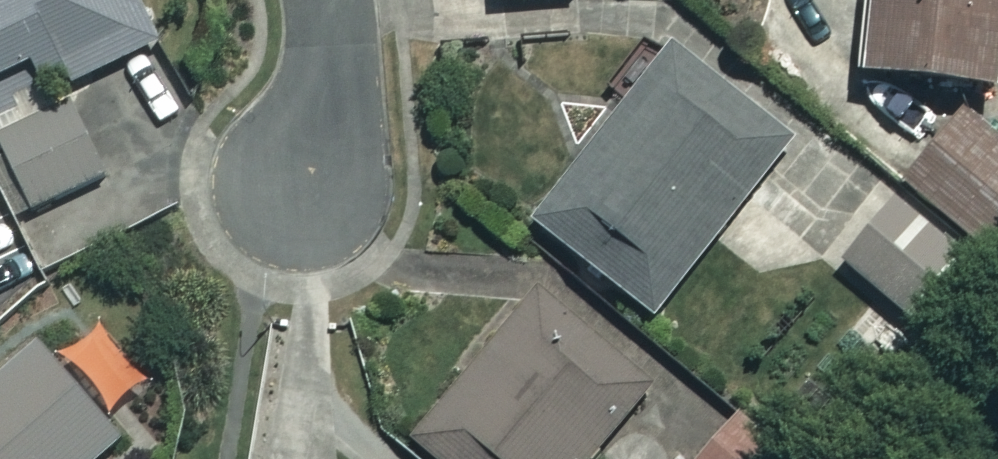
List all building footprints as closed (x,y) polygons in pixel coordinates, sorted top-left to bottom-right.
[(135,0),(0,0),(0,72),(31,57),(48,91),(154,41),(135,0)] [(863,69),(995,79),(997,36),(997,0),(868,0),(863,69)] [(786,134),(663,46),(534,225),(657,314),(786,134)] [(71,98),(0,131),(0,148),(28,209),(105,174),(71,98)] [(963,109),(904,180),(981,243),(997,222),(997,137),(963,109)] [(962,250),(891,197),(842,264),(913,316),(962,250)] [(83,207),(32,234),(47,263),(98,236),(83,207)] [(544,280),(413,436),(440,458),(582,458),(655,373),(544,280)] [(25,379),(0,400),(0,458),(94,458),(25,379)] [(740,412),(696,458),(791,458),(740,412)]
